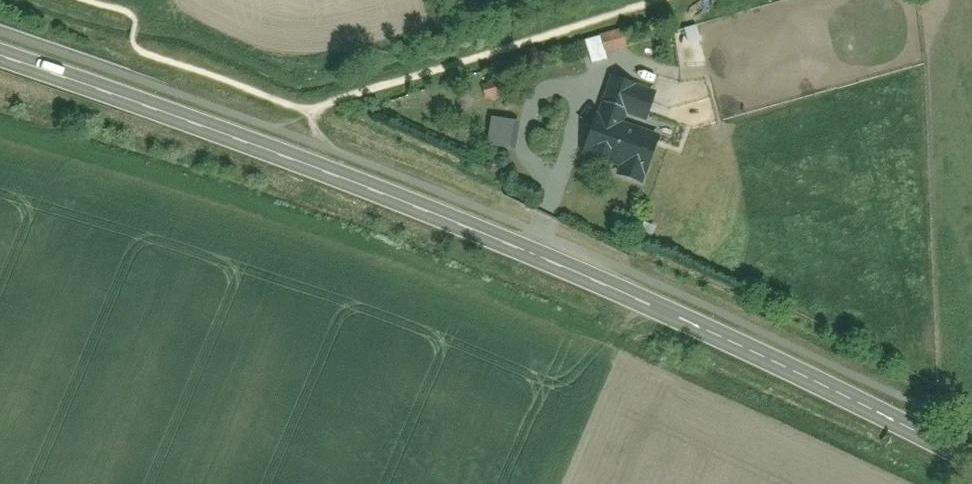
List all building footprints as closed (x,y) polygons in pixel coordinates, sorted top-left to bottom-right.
[(629,28),(592,38),(598,59),(635,48),(629,28)] [(656,89),(609,72),(581,152),(618,165),(615,173),(642,182),(659,133),(623,120),(625,113),(645,120),(656,89)] [(523,119),(492,114),(487,143),(517,149),(523,119)]
